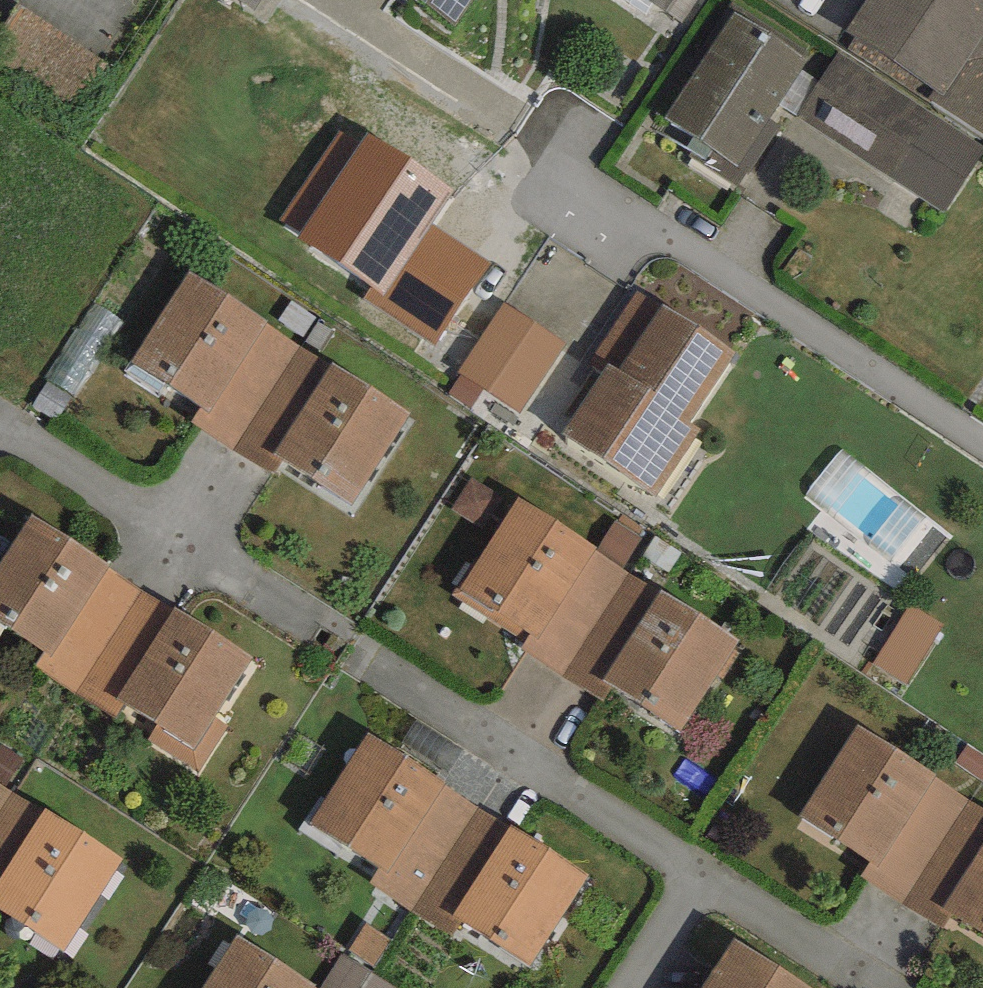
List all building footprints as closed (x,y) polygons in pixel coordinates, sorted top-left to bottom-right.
[(254,12),(262,0),(236,0),(254,12)] [(457,23),(473,0),(423,0),(457,23)] [(847,31),(856,36),(945,94),(982,36),(982,0),(867,0),(847,31)] [(808,59),(733,11),(665,118),(700,141),(691,156),(740,187),(780,125),(770,119),(808,59)] [(945,94),(856,36),(848,46),(982,135),(982,36),(945,94)] [(837,51),(796,115),(945,212),(982,154),(982,146),(837,51)] [(490,262),(431,223),(453,189),(367,132),(359,144),(339,131),(280,219),(299,232),(296,237),(371,287),(363,299),(433,346),(490,262)] [(208,413),(268,322),(189,271),(129,363),(199,408),(208,413)] [(661,306),(637,290),(596,353),(609,362),(562,434),(657,497),(702,428),(691,421),(737,352),(663,303),(661,306)] [(565,344),(501,304),(457,374),(521,414),(565,344)] [(332,363),(268,322),(208,413),(199,408),(191,420),(274,473),(282,461),(273,456),(332,363)] [(411,413),(332,363),(273,456),(282,461),(352,506),(411,413)] [(536,638),(596,547),(520,497),(460,587),(457,585),(451,594),(517,637),(522,629),(530,635),(536,638)] [(110,564),(33,514),(0,564),(0,623),(43,651),(50,656),(106,567),(110,564)] [(661,590),(596,547),(536,638),(530,635),(522,647),(604,701),(613,688),(602,680),(661,590)] [(173,609),(106,567),(50,656),(43,651),(33,666),(115,718),(123,704),(115,699),(173,609)] [(740,641),(661,590),(602,680),(613,688),(681,731),(740,641)] [(943,626),(908,605),(872,664),(907,685),(943,626)] [(253,658),(174,606),(173,609),(115,699),(123,704),(159,723),(145,740),(197,775),(229,728),(214,718),(253,658)] [(934,777),(937,774),(858,723),(799,814),(870,860),(877,865),(934,777)] [(446,784),(368,733),(310,823),(379,867),(387,872),(446,784)] [(934,777),(877,865),(870,860),(861,874),(943,926),(950,915),(940,909),(982,842),(982,809),(934,777)] [(0,783),(0,879),(44,810),(0,783)] [(511,826),(446,784),(387,872),(379,867),(369,882),(453,937),(462,922),(452,916),(511,826)] [(44,810),(0,879),(0,911),(65,953),(125,860),(44,810)] [(588,877),(511,826),(452,916),(462,922),(529,966),(588,877)] [(940,909),(950,915),(982,936),(982,842),(940,909)] [(238,936),(204,987),(313,987),(315,985),(238,936)] [(703,987),(808,987),(734,940),(703,987)] [(320,987),(395,987),(342,954),(320,987)]
